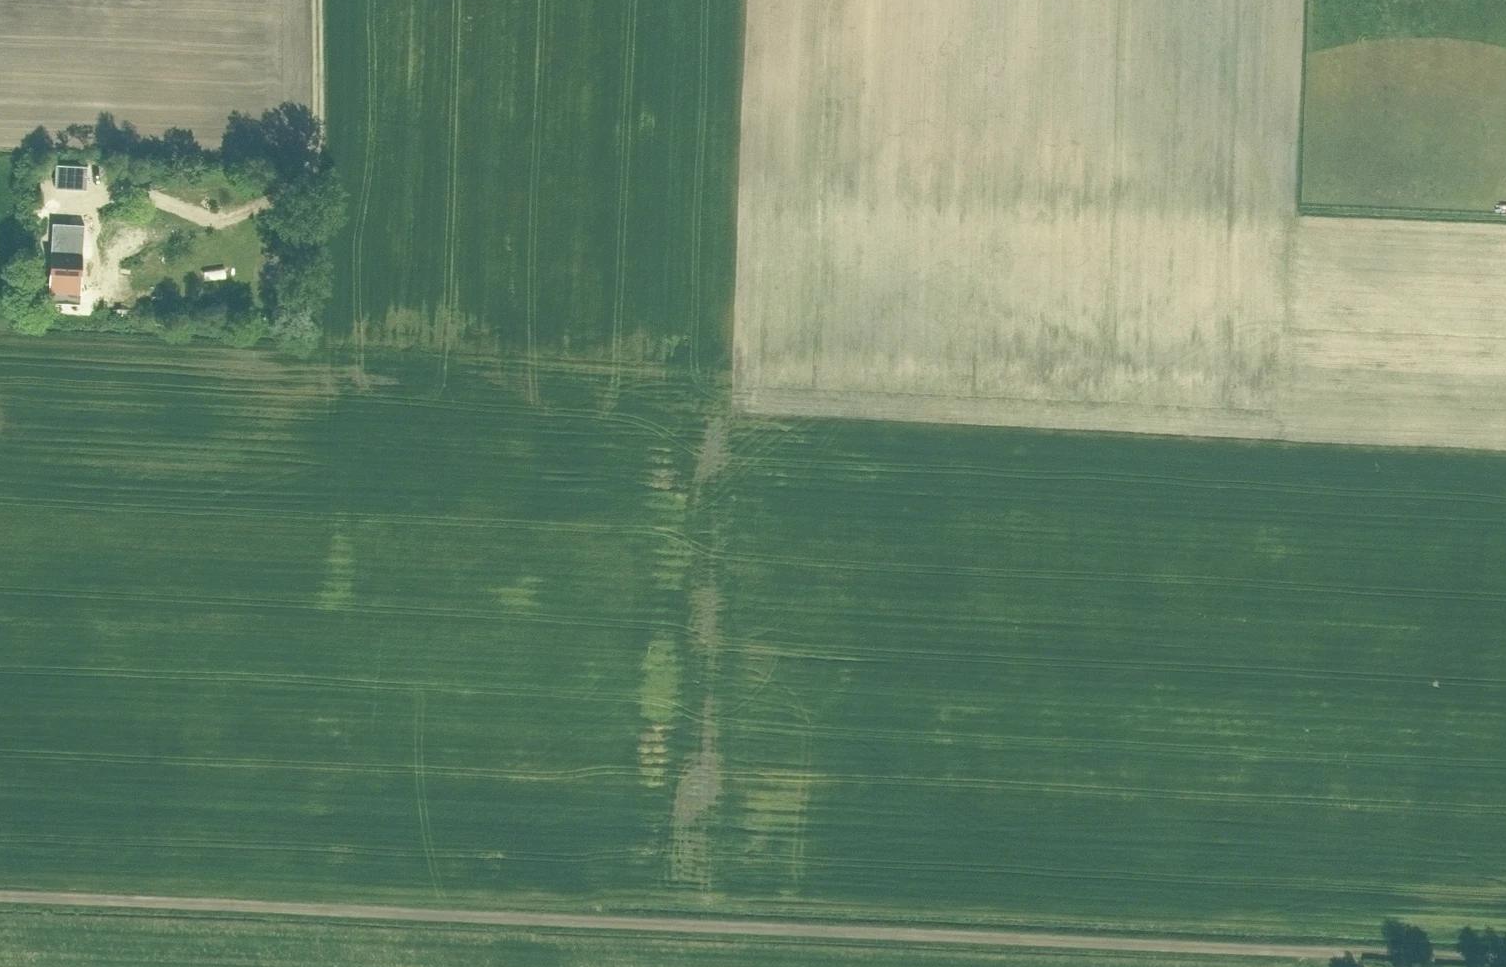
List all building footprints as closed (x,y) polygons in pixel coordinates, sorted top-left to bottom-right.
[(55,162),(54,186),(86,187),(87,164),(55,162)] [(48,297),(48,300),(80,302),(84,223),(52,222),(50,265),(48,297)]
